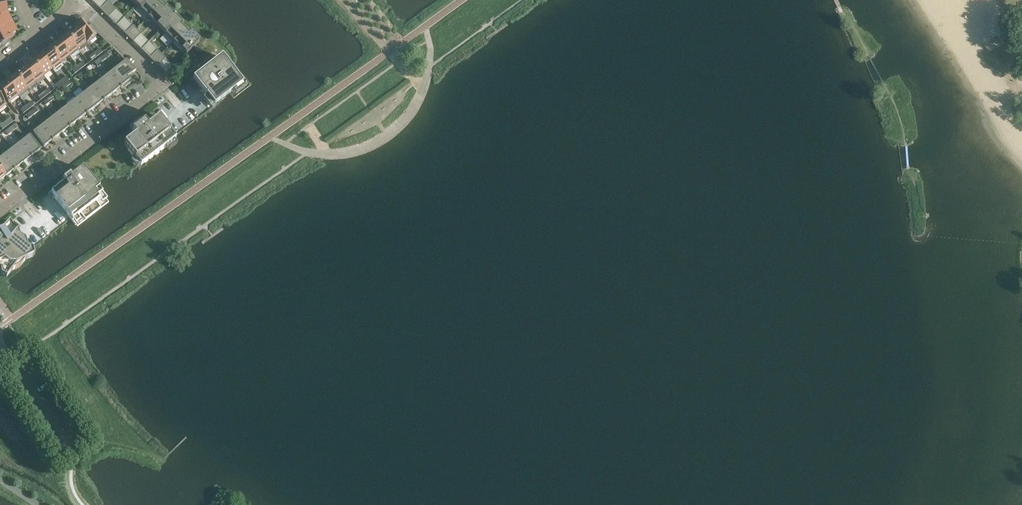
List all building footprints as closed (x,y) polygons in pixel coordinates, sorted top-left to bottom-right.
[(136,6),(149,18),(162,4),(157,0),(142,0),(136,6)] [(104,14),(112,6),(108,2),(100,10),(104,14)] [(162,4),(149,18),(161,30),(175,16),(174,16),(162,4)] [(112,6),(104,14),(108,18),(116,10),(112,6)] [(175,16),(161,30),(174,42),(187,29),(175,17),(175,16)] [(0,19),(0,32),(12,25),(9,19),(7,21),(6,17),(0,19)] [(98,33),(87,22),(86,23),(84,21),(75,28),(88,44),(97,37),(95,36),(98,33)] [(11,43),(9,40),(15,36),(13,32),(15,31),(12,25),(0,32),(0,51),(11,43)] [(129,38),(137,30),(133,26),(125,34),(129,38)] [(88,44),(75,28),(67,35),(80,52),(88,45),(88,44)] [(186,55),(195,46),(200,41),(187,29),(174,42),(186,55)] [(137,30),(129,38),(133,42),(141,34),(137,30)] [(80,52),(67,35),(58,42),(69,56),(71,58),(80,52)] [(69,56),(58,42),(50,48),(61,62),(69,56)] [(50,48),(41,55),(52,69),(55,72),(64,66),(61,62),(50,48)] [(94,53),(97,57),(103,52),(100,49),(94,53)] [(154,63),(162,55),(157,50),(149,59),(154,63)] [(92,61),(97,57),(94,53),(89,57),(92,61)] [(99,59),(102,62),(110,56),(107,53),(99,59)] [(52,69),(41,55),(33,61),(44,76),(52,69)] [(162,55),(154,63),(158,67),(166,59),(162,55)] [(214,107),(228,96),(229,95),(234,100),(251,87),(242,75),(238,78),(222,57),(193,80),(214,107)] [(44,76),(33,61),(24,68),(35,82),(44,76)] [(126,61),(110,73),(122,88),(122,87),(125,84),(126,86),(131,82),(128,77),(136,70),(126,61)] [(77,66),(80,70),(86,66),(83,62),(77,66)] [(75,74),(80,70),(77,66),(72,70),(75,74)] [(35,82),(24,68),(16,75),(28,91),(28,90),(30,92),(38,86),(35,82)] [(87,68),(82,72),(85,76),(87,79),(92,75),(87,68)] [(102,80),(113,94),(120,88),(121,88),(122,88),(110,73),(102,80)] [(28,91),(16,75),(7,81),(18,95),(18,96),(19,97),(28,91)] [(64,84),(61,80),(56,85),(59,89),(59,88),(64,84)] [(102,80),(93,86),(104,101),(105,101),(105,100),(113,94),(102,80)] [(7,81),(0,87),(0,90),(9,102),(18,96),(18,95),(7,81)] [(84,93),(95,107),(103,101),(104,102),(104,101),(93,86),(84,93)] [(43,92),(46,96),(52,92),(49,88),(43,92)] [(38,97),(41,101),(46,96),(43,92),(38,97)] [(84,93),(76,99),(87,114),(88,114),(87,113),(95,107),(84,93)] [(67,106),(78,120),(86,114),(87,115),(87,114),(76,99),(67,106)] [(26,106),(29,109),(35,105),(32,101),(26,106)] [(29,109),(26,106),(21,110),(23,114),(29,109)] [(67,106),(59,113),(70,127),(71,127),(70,126),(78,120),(67,106)] [(50,119),(61,133),(69,127),(70,128),(70,127),(59,113),(50,119)] [(124,144),(136,160),(141,166),(176,139),(159,117),(148,126),(144,122),(142,119),(130,128),(135,136),(124,144)] [(50,119),(42,126),(53,141),(54,140),(53,140),(61,133),(50,119)] [(5,122),(0,126),(0,127),(3,130),(8,126),(5,122)] [(33,133),(44,147),(52,141),(53,141),(42,126),(33,133)] [(30,135),(21,142),(32,157),(33,157),(32,156),(41,149),(30,135)] [(21,142),(12,149),(23,163),(31,157),(32,158),(32,157),(21,142)] [(12,149),(4,155),(15,170),(16,170),(15,169),(23,163),(12,149)] [(0,158),(0,168),(6,176),(14,170),(15,171),(15,170),(4,155),(0,158)] [(51,194),(70,218),(77,227),(109,203),(82,169),(75,175),(73,173),(57,185),(59,188),(51,194)] [(10,222),(3,230),(0,231),(0,271),(1,276),(6,278),(12,272),(20,268),(26,261),(34,257),(33,252),(32,251),(27,249),(25,242),(20,238),(17,232),(13,228),(10,222)]
